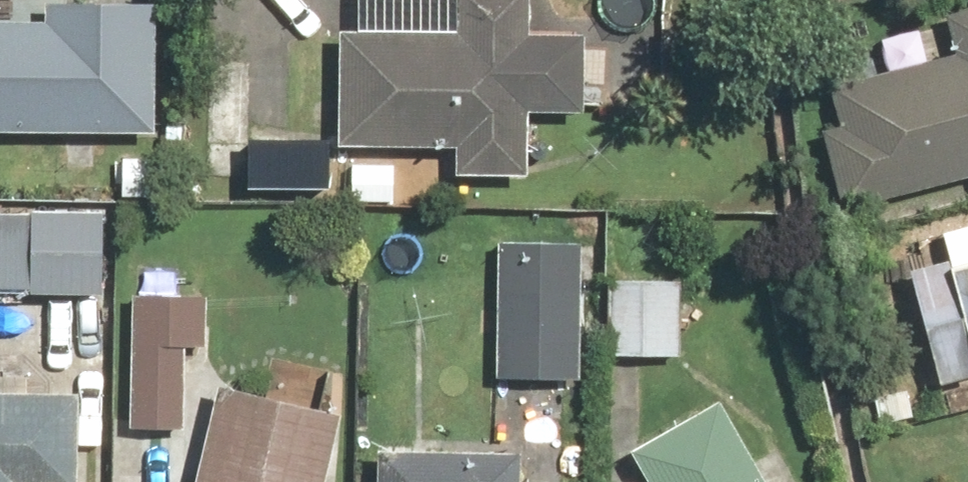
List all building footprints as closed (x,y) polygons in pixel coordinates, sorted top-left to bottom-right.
[(163,137),(169,5),(54,0),(53,23),(0,21),(0,133),(163,137)] [(350,27),(345,146),(464,151),(463,175),(540,178),(543,114),(601,116),(604,39),(541,37),(543,0),(467,0),(465,32),(350,27)] [(955,9),(963,55),(837,78),(846,126),(836,128),(850,205),(967,183),(967,7),(955,9)] [(295,67),(216,62),(210,171),(289,176),(295,67)] [(0,215),(0,288),(110,293),(113,210),(40,207),(40,216),(0,215)] [(947,382),(967,377),(967,228),(955,231),(962,255),(917,268),(947,382)] [(587,243),(506,243),(505,380),(587,381),(587,243)] [(147,295),(139,294),(135,428),(194,430),(197,350),(219,351),(221,297),(182,295),(183,273),(147,272),(147,295)] [(687,276),(616,274),(614,354),(685,356),(687,276)] [(207,481),(339,481),(355,423),(232,389),(207,481)] [(0,393),(0,481),(85,481),(87,396),(0,393)] [(728,400),(640,451),(658,481),(776,481),(728,400)] [(390,446),(389,481),(528,481),(529,451),(390,446)]
